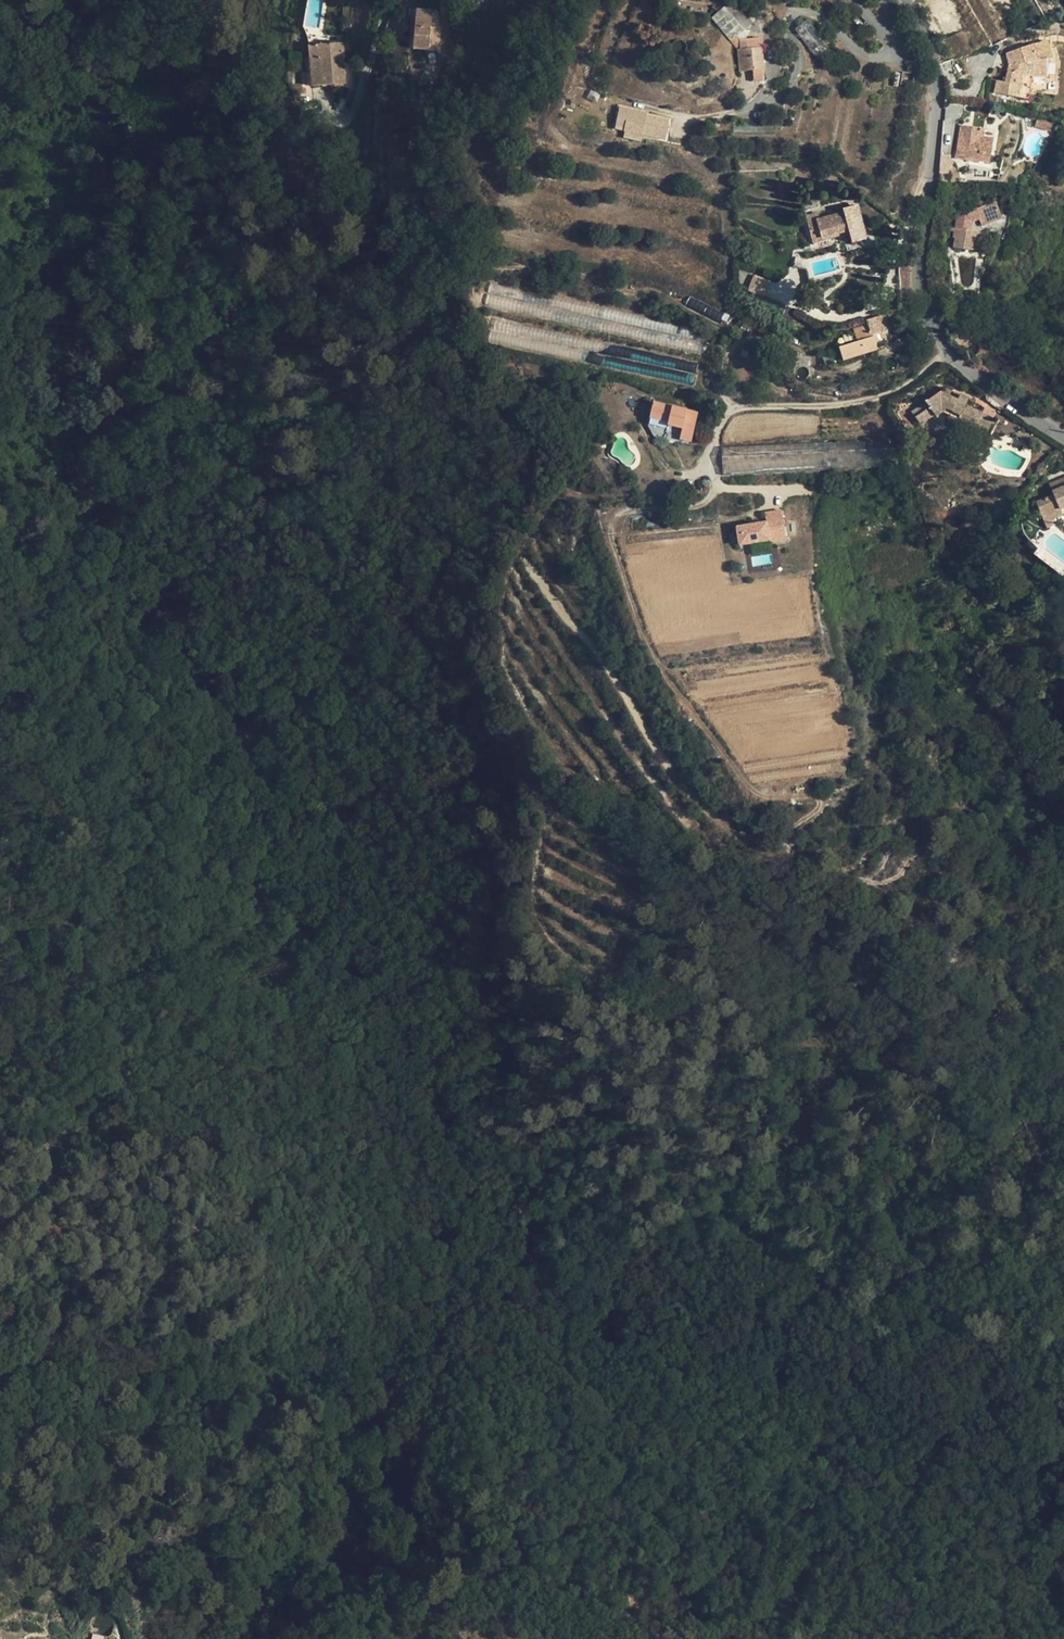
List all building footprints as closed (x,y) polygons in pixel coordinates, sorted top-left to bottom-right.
[(736,35),(742,31),(743,29),(722,6),(711,17),(737,48),(739,70),(751,70),(753,81),(763,80),(760,37),(746,38),(739,39),(736,35)] [(431,24),(432,9),(418,7),(417,16),(415,36),(414,45),(438,47),(440,25),(431,24)] [(817,59),(830,50),(808,20),(795,29),(817,59)] [(746,38),(742,31),(736,35),(739,39),(746,38)] [(1014,72),(1008,71),(1005,81),(996,80),(994,91),(1028,98),(1033,76),(1044,77),(1042,92),(1055,93),(1058,57),(1051,58),(1045,40),(1005,53),(1009,63),(1018,65),(1018,70),(1014,72)] [(307,44),(308,49),(311,85),(344,82),(342,57),(344,56),(344,54),(343,41),(307,44)] [(1009,63),(1008,71),(1014,72),(1018,70),(1018,65),(1009,63)] [(596,102),(599,94),(590,90),(587,98),(596,102)] [(619,106),(615,129),(624,131),(622,137),(643,141),(644,137),(666,141),(671,115),(619,106)] [(324,110),(312,111),(313,123),(326,122),(324,110)] [(983,136),(984,128),(960,124),(955,157),(989,162),(993,138),(983,136)] [(988,198),(974,203),(976,208),(990,203),(988,198)] [(976,208),(974,203),(958,209),(953,236),(955,237),(954,246),(971,249),(973,238),(978,239),(979,229),(972,228),(973,221),(979,219),(980,221),(989,216),(991,220),(1001,216),(996,201),(990,203),(976,208)] [(844,212),(820,218),(818,212),(805,216),(813,242),(849,232),(852,242),(868,238),(858,204),(843,208),(844,212)] [(754,274),(748,290),(789,305),(795,289),(754,274)] [(867,319),(867,323),(871,333),(871,332),(876,331),(883,330),(883,328),(895,323),(891,311),(882,315),(867,319)] [(867,323),(854,327),(858,340),(872,336),(871,332),(871,333),(867,323)] [(963,324),(950,334),(961,347),(973,336),(963,324)] [(872,336),(858,340),(839,347),(843,359),(876,349),(874,341),(872,336)] [(928,406),(915,416),(923,427),(929,423),(931,426),(939,421),(936,416),(942,411),(949,415),(946,422),(955,426),(957,421),(973,430),(975,426),(981,412),(965,405),(968,398),(959,394),(957,398),(940,390),(925,400),(928,406)] [(911,410),(915,416),(928,406),(925,400),(911,410)] [(691,440),(698,412),(653,401),(649,416),(668,421),(668,423),(682,427),(680,437),(691,440)] [(993,418),(981,412),(975,426),(987,431),(993,418)] [(971,434),(973,430),(957,421),(955,426),(971,434)] [(934,431),(931,426),(929,423),(923,427),(928,435),(934,431)] [(1052,491),(1063,486),(1063,476),(1049,482),(1052,491)] [(1052,491),(1053,494),(1036,501),(1044,521),(1053,517),(1062,514),(1060,508),(1063,506),(1063,486),(1052,491)] [(764,520),(736,525),(739,542),(767,538),(767,540),(783,538),(779,509),(763,511),(764,520)] [(1056,524),(1053,517),(1044,521),(1046,528),(1056,524)]
